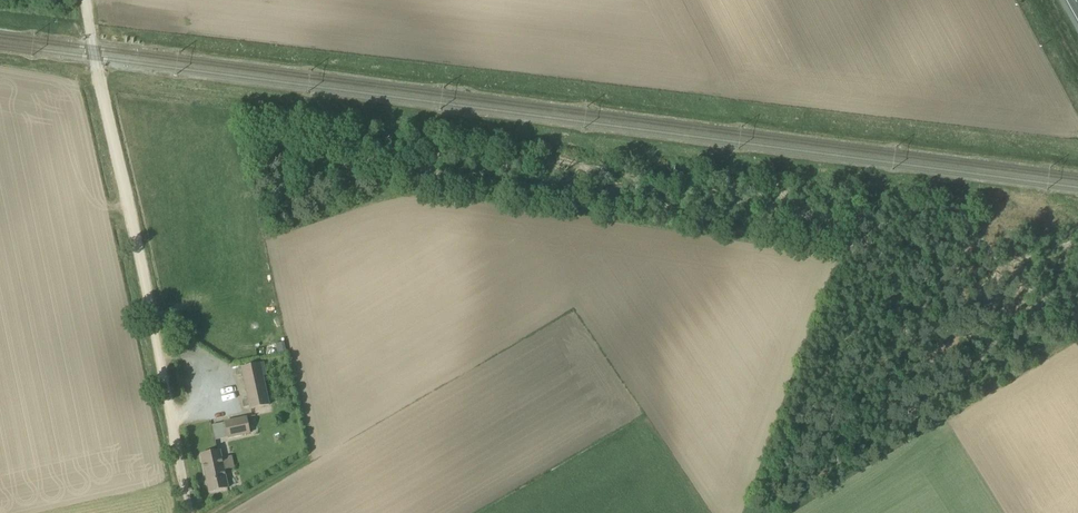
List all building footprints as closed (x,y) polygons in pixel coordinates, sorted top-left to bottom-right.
[(250,409),(269,405),(260,363),(241,367),(250,409)] [(250,433),(247,417),(225,422),(228,437),(250,433)] [(232,455),(221,458),(219,450),(201,454),(210,491),(228,486),(224,470),(235,467),(232,455)]
